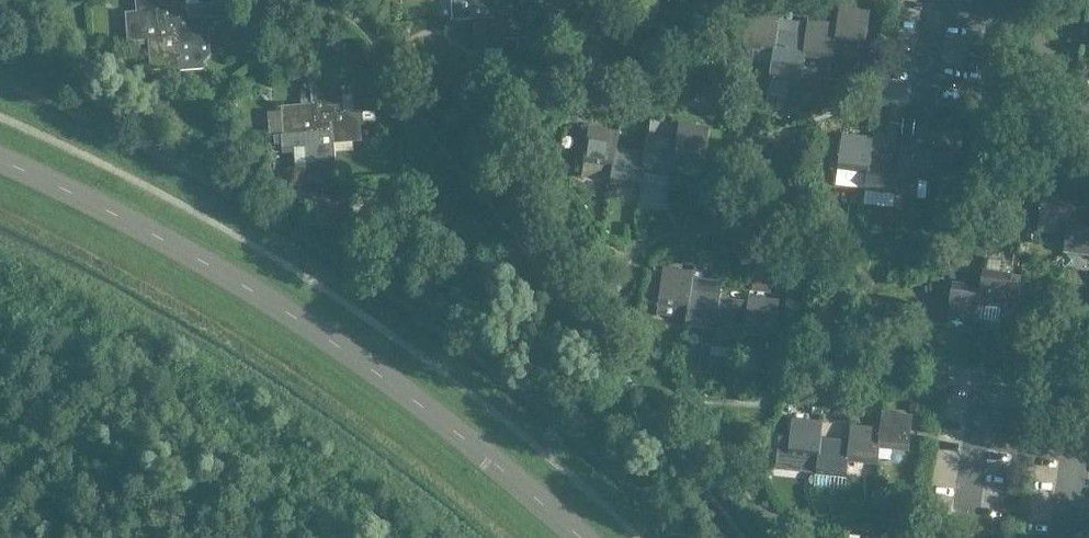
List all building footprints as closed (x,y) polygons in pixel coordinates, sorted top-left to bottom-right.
[(127,14),(130,40),(150,38),(167,37),(166,28),(157,29),(154,0),(138,0),(139,12),(139,13),(127,14)] [(157,29),(166,28),(165,19),(185,18),(184,0),(154,0),(157,29)] [(455,21),(466,20),(476,20),(477,20),(494,19),(493,10),(484,10),(484,0),(455,0),(455,21)] [(484,10),(493,10),(493,2),(512,1),(512,0),(484,0),(484,10)] [(512,1),(493,2),(493,10),(503,9),(504,30),(504,38),(529,38),(528,0),(512,1)] [(532,0),(532,9),(552,8),(552,0),(536,0),(532,0)] [(494,19),(477,20),(478,48),(505,47),(504,38),(504,30),(503,9),(493,10),(494,19)] [(834,41),(834,44),(857,48),(864,49),(869,13),(839,9),(836,25),(834,41)] [(741,12),(736,45),(743,46),(743,49),(767,52),(773,53),(776,34),(778,17),(748,13),(741,12)] [(185,18),(165,19),(166,28),(176,27),(178,47),(178,55),(202,53),(201,45),(203,45),(202,20),(204,20),(204,16),(202,16),(187,18),(185,18)] [(455,21),(453,21),(453,28),(466,28),(466,20),(455,21)] [(803,54),(803,57),(825,60),(831,61),(834,44),(834,41),(836,25),(808,21),(805,38),(803,54)] [(167,37),(150,38),(153,68),(179,66),(178,55),(178,47),(176,27),(166,28),(167,37)] [(106,28),(92,29),(93,42),(107,41),(106,28)] [(771,67),(769,80),(799,84),(800,74),(803,57),(803,54),(805,38),(776,34),(773,53),(771,67)] [(314,87),(310,87),(310,88),(312,106),(313,124),(322,123),(321,114),(342,112),(340,86),(314,88),(314,87)] [(312,106),(284,108),(286,135),(306,133),(323,132),(322,123),(313,124),(312,106)] [(342,112),(321,114),(322,123),(331,122),(333,143),(360,140),(358,111),(342,112)] [(915,121),(904,119),(902,134),(913,136),(915,121)] [(286,135),(281,135),(282,147),(307,145),(309,163),(309,171),(335,168),(334,160),(333,143),(331,122),(322,123),(323,132),(306,133),(286,135)] [(674,158),(674,161),(697,164),(703,165),(709,129),(679,125),(677,141),(674,158)] [(579,131),(575,158),(584,159),(583,161),(583,165),(606,168),(613,169),(616,149),(618,133),(588,128),(588,133),(579,131)] [(928,162),(927,165),(951,168),(958,169),(962,132),(933,129),(931,145),(928,162)] [(838,167),(837,170),(860,173),(867,174),(869,154),(871,138),(842,134),(838,167)] [(643,169),(642,173),(664,176),(671,177),(674,161),(674,158),(677,141),(647,137),(645,154),(643,169)] [(896,174),(896,178),(919,181),(926,182),(927,165),(928,162),(931,145),(901,142),(899,158),(896,174)] [(611,182),(610,185),(633,188),(640,189),(642,173),(643,169),(645,154),(616,149),(613,169),(611,182)] [(865,188),(865,191),(887,194),(894,194),(896,178),(896,174),(899,158),(869,154),(867,174),(865,188)] [(336,182),(327,185),(328,194),(337,195),(336,182)] [(1031,213),(1028,232),(1038,233),(1066,237),(1069,219),(1072,202),(1043,198),(1041,214),(1031,213)] [(1064,253),(1088,257),(1088,221),(1069,219),(1066,237),(1064,253)] [(947,259),(944,278),(956,280),(959,261),(947,259)] [(652,278),(649,301),(658,302),(656,314),(686,318),(692,278),(692,273),(662,269),(661,279),(652,278)] [(981,288),(978,306),(999,309),(1007,310),(1008,305),(1016,306),(1021,276),(1012,275),(983,270),(981,288)] [(755,276),(753,291),(771,294),(773,278),(768,278),(755,276)] [(686,318),(685,326),(708,329),(715,330),(719,299),(721,282),(692,278),(686,318)] [(952,284),(947,318),(948,319),(969,321),(976,322),(978,306),(981,288),(952,284)] [(748,303),(742,347),(765,350),(767,336),(774,337),(778,301),(749,297),(748,303)] [(713,343),(712,346),(735,349),(742,350),(742,347),(748,303),(719,299),(715,330),(713,343)] [(709,374),(707,383),(726,386),(727,375),(728,373),(709,370),(709,374)] [(879,446),(879,449),(902,451),(909,452),(913,416),(883,412),(881,429),(879,446)] [(793,419),(789,456),(790,456),(812,459),(818,459),(820,439),(822,423),(793,419)] [(848,459),(848,462),(870,465),(877,466),(879,449),(879,446),(881,429),(852,426),(850,443),(848,459)] [(818,459),(816,476),(839,478),(846,479),(848,462),(848,459),(850,443),(820,439),(818,459)]
